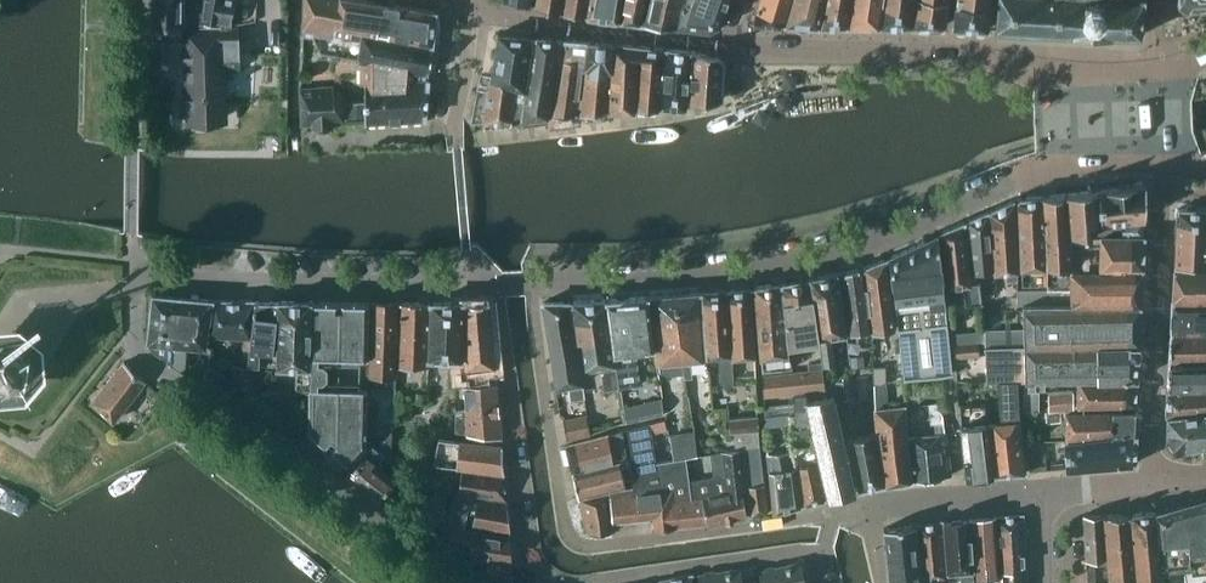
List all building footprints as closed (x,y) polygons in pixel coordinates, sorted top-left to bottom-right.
[(220,24),(220,21),(210,21),(200,21),(204,0),(152,0),(151,25),(152,25),(152,26),(179,25),(179,27),(220,24)] [(221,28),(233,25),(233,19),(232,19),(235,0),(204,0),(200,21),(210,21),(220,21),(220,24),(221,28)] [(349,33),(350,33),(350,28),(431,43),(435,10),(375,0),(303,0),(302,27),(312,29),(333,33),(349,33)] [(562,0),(536,0),(535,6),(560,11),(562,0)] [(560,11),(587,14),(589,0),(562,0),(560,11)] [(587,14),(617,19),(620,0),(589,0),(587,14)] [(617,19),(645,23),(650,0),(620,0),(617,19)] [(674,26),(680,0),(650,0),(645,23),(674,26)] [(674,26),(708,29),(718,25),(727,0),(680,0),(674,26)] [(790,0),(758,0),(752,20),(783,22),(790,0)] [(785,22),(817,24),(822,0),(791,0),(785,22)] [(852,0),(822,0),(817,24),(848,24),(852,0)] [(879,24),(882,0),(852,0),(848,24),(879,24)] [(913,0),(882,0),(879,24),(910,24),(913,0)] [(944,25),(947,0),(913,0),(910,24),(944,25)] [(953,25),(990,27),(993,0),(957,0),(953,25)] [(990,27),(996,27),(1073,31),(1073,32),(1110,33),(1140,34),(1143,0),(993,0),(990,27)] [(237,27),(221,28),(183,29),(186,117),(226,115),(224,67),(239,66),(237,27)] [(390,66),(388,83),(423,79),(424,71),(429,72),(432,43),(431,43),(350,28),(350,33),(349,33),(349,38),(359,41),(357,60),(362,62),(390,66)] [(512,102),(523,103),(533,36),(530,35),(500,32),(499,33),(498,33),(491,77),(513,85),(512,102)] [(548,114),(559,38),(533,36),(523,103),(521,117),(548,114)] [(588,41),(559,38),(548,114),(561,113),(562,120),(576,118),(588,41)] [(612,43),(588,41),(576,118),(578,111),(608,108),(608,107),(612,43)] [(637,45),(612,43),(608,107),(624,108),(624,114),(634,113),(637,45)] [(666,48),(637,45),(634,113),(646,113),(646,105),(660,105),(660,104),(666,48)] [(686,102),(691,51),(666,48),(660,104),(686,106),(686,102)] [(706,53),(691,51),(686,102),(721,98),(722,72),(724,72),(724,60),(722,60),(717,54),(717,52),(706,51),(706,53)] [(362,62),(357,60),(361,62),(362,81),(364,81),(364,100),(344,100),(343,95),(333,85),(300,86),(301,123),(313,123),(313,128),(331,127),(331,122),(365,120),(365,121),(425,118),(428,79),(423,79),(388,83),(390,66),(362,62)] [(511,118),(512,102),(513,85),(491,77),(480,74),(471,122),(483,121),(511,118)] [(1118,187),(1099,189),(1100,216),(1144,216),(1145,184),(1144,184),(1118,186),(1118,187)] [(1070,246),(1084,245),(1083,237),(1092,237),(1093,234),(1089,234),(1088,221),(1100,220),(1100,216),(1099,189),(1066,193),(1068,234),(1070,246)] [(1047,285),(1047,288),(1071,288),(1070,270),(1071,270),(1070,246),(1068,234),(1066,193),(1043,195),(1046,278),(1047,285)] [(1046,278),(1043,195),(1018,198),(1022,271),(1021,285),(1047,285),(1046,278)] [(1013,200),(990,210),(994,270),(994,273),(1005,272),(1006,280),(1016,280),(1016,271),(1018,270),(1013,200)] [(1176,243),(1175,264),(1205,263),(1205,209),(1177,208),(1176,219),(1176,243)] [(991,270),(994,270),(990,210),(968,219),(973,271),(978,270),(991,269),(991,270)] [(1143,235),(1144,216),(1100,216),(1100,220),(1088,221),(1089,234),(1093,234),(1143,235)] [(978,270),(973,271),(969,271),(964,221),(941,230),(947,286),(962,285),(965,304),(982,303),(978,270)] [(893,302),(903,378),(951,373),(937,234),(888,256),(894,302),(893,302)] [(1093,234),(1092,237),(1092,264),(1092,270),(1142,271),(1143,235),(1093,234)] [(1071,303),(1139,305),(1140,305),(1142,271),(1092,270),(1092,264),(1084,265),(1084,245),(1070,246),(1071,270),(1070,270),(1071,288),(1071,303)] [(865,266),(873,329),(873,331),(893,328),(884,258),(865,266)] [(865,266),(837,272),(845,332),(873,329),(865,266)] [(1205,299),(1205,269),(1174,268),(1172,299),(1205,299)] [(845,332),(837,272),(808,277),(817,337),(819,337),(819,342),(822,366),(834,365),(831,342),(830,336),(845,334),(845,332)] [(788,345),(804,343),(819,342),(819,337),(817,337),(808,277),(781,282),(788,345)] [(788,353),(788,345),(781,282),(754,285),(761,369),(790,367),(788,353)] [(731,354),(731,361),(755,359),(751,315),(749,286),(724,289),(731,354)] [(1022,304),(1023,345),(1137,343),(1137,342),(1139,342),(1139,305),(1071,303),(1071,288),(1047,288),(1039,289),(1039,304),(1022,304)] [(702,290),(702,291),(706,357),(717,355),(719,386),(732,385),(732,379),(731,361),(731,354),(724,289),(702,290)] [(1017,289),(1017,304),(1022,304),(1039,304),(1039,289),(1017,289)] [(680,361),(683,374),(684,377),(692,376),(690,360),(703,358),(703,357),(706,357),(702,291),(675,293),(680,361)] [(657,375),(683,374),(680,361),(675,293),(648,295),(656,363),(657,375)] [(175,366),(176,346),(182,297),(177,297),(177,296),(152,294),(147,343),(165,344),(164,360),(175,366)] [(647,295),(606,298),(611,335),(619,389),(639,384),(635,350),(653,348),(647,295)] [(206,348),(207,337),(212,299),(187,297),(187,298),(182,297),(176,346),(175,366),(198,381),(208,367),(185,358),(186,347),(206,348)] [(611,335),(606,298),(573,300),(581,371),(602,368),(603,372),(600,374),(603,390),(619,389),(611,335)] [(207,337),(249,339),(254,300),(212,299),(207,337)] [(277,354),(279,300),(254,300),(249,339),(245,362),(246,365),(259,365),(267,365),(268,364),(276,365),(277,354)] [(296,392),(309,392),(310,301),(279,300),(277,354),(276,365),(297,365),(296,392)] [(1172,300),(1170,330),(1205,330),(1205,300),(1172,300)] [(316,354),(365,357),(368,301),(310,301),(309,392),(309,431),(349,465),(363,445),(364,388),(314,384),(314,380),(320,380),(325,377),(325,364),(320,361),(315,361),(316,354)] [(399,301),(368,301),(365,357),(364,374),(396,376),(396,365),(399,302),(399,301)] [(463,357),(464,363),(464,367),(495,364),(489,301),(463,302),(461,345),(463,357)] [(555,385),(568,383),(571,399),(584,397),(582,381),(576,339),(572,301),(545,302),(545,301),(542,301),(552,354),(554,379),(555,385)] [(399,302),(396,365),(427,365),(429,302),(399,302)] [(461,345),(463,302),(431,302),(429,356),(440,357),(448,358),(448,357),(463,357),(461,345)] [(1168,363),(1205,362),(1205,330),(1170,330),(1170,331),(1168,363)] [(1,388),(2,387),(16,386),(17,387),(20,384),(29,373),(30,373),(32,369),(31,369),(30,354),(28,350),(16,341),(17,340),(13,339),(12,340),(0,341),(0,387),(1,388)] [(967,343),(954,344),(955,357),(979,355),(978,342),(967,343)] [(985,381),(996,381),(1017,381),(1023,380),(1024,391),(1044,390),(1044,380),(1076,380),(1096,378),(1136,378),(1136,376),(1137,355),(1129,354),(1130,346),(1136,346),(1138,346),(1138,343),(1137,343),(1023,345),(985,347),(985,381)] [(863,355),(849,356),(850,366),(863,366),(863,355)] [(91,402),(112,420),(145,380),(136,371),(136,370),(134,368),(133,369),(124,360),(114,372),(105,383),(99,392),(91,402)] [(245,365),(246,365),(245,362),(233,362),(231,381),(236,385),(243,386),(245,365)] [(1205,386),(1205,362),(1168,363),(1167,388),(1205,386)] [(453,386),(466,385),(464,367),(464,363),(451,364),(446,366),(447,386),(453,386)] [(259,365),(246,365),(245,365),(243,386),(259,386),(259,365)] [(210,366),(208,367),(198,381),(225,401),(236,385),(231,381),(210,366)] [(873,384),(885,383),(884,366),(873,366),(873,384)] [(762,373),(762,374),(761,374),(761,375),(762,375),(763,396),(785,393),(785,392),(824,389),(822,367),(762,373)] [(839,400),(854,397),(850,378),(835,381),(839,400)] [(1136,378),(1096,378),(1076,380),(1076,409),(1135,408),(1136,378)] [(1018,419),(1017,381),(996,381),(997,421),(987,422),(993,472),(1026,470),(1019,419),(1018,419)] [(499,408),(496,382),(466,385),(453,386),(454,398),(462,397),(463,409),(454,410),(454,411),(499,408)] [(886,402),(885,383),(873,384),(874,402),(886,402)] [(1166,414),(1205,410),(1205,386),(1167,388),(1166,414)] [(1048,390),(1049,410),(1073,408),(1071,388),(1048,390)] [(415,401),(427,402),(427,392),(415,391),(415,401)] [(809,420),(827,496),(854,490),(835,409),(831,393),(805,398),(804,394),(793,395),(794,413),(795,421),(809,420)] [(623,407),(626,422),(662,413),(659,398),(623,407)] [(410,401),(395,400),(395,416),(409,417),(410,401)] [(764,405),(765,413),(792,409),(791,402),(764,405)] [(935,402),(928,402),(929,423),(942,422),(942,414),(935,402)] [(965,465),(966,474),(992,472),(983,402),(971,404),(959,404),(960,423),(965,465)] [(885,483),(912,479),(908,436),(905,403),(873,406),(885,483)] [(454,411),(454,410),(454,431),(501,436),(499,408),(454,411)] [(1135,408),(1076,409),(1073,408),(1049,411),(1045,411),(1046,422),(1060,421),(1061,420),(1064,420),(1064,439),(1134,432),(1135,432),(1135,431),(1134,431),(1135,410),(1135,408)] [(1166,414),(1166,434),(1166,438),(1168,440),(1168,439),(1174,445),(1176,447),(1179,447),(1179,446),(1196,444),(1196,445),(1199,444),(1205,443),(1205,410),(1166,414)] [(788,421),(788,425),(791,451),(794,469),(800,503),(827,496),(809,420),(795,421),(794,413),(787,414),(788,421)] [(567,438),(590,434),(586,415),(563,419),(567,438)] [(729,433),(733,432),(758,429),(757,415),(727,418),(729,433)] [(666,431),(664,420),(650,423),(651,432),(651,434),(666,431)] [(631,484),(606,490),(612,522),(652,517),(653,530),(674,527),(674,526),(707,523),(707,524),(708,524),(700,496),(690,497),(688,479),(687,474),(685,457),(656,461),(651,434),(651,432),(650,423),(622,430),(626,457),(630,478),(631,484)] [(759,445),(758,429),(733,432),(734,449),(741,448),(759,445)] [(603,464),(619,460),(626,457),(622,430),(565,444),(572,471),(603,464)] [(847,437),(858,488),(884,483),(874,430),(847,437)] [(669,435),(673,458),(697,454),(693,431),(669,435)] [(1134,462),(1134,432),(1064,439),(1066,468),(1134,462)] [(943,477),(943,475),(951,474),(946,434),(909,437),(914,479),(936,477),(943,477)] [(433,464),(461,468),(503,473),(502,444),(454,439),(438,437),(433,464)] [(1046,468),(1043,440),(1024,442),(1027,470),(1046,468)] [(346,475),(377,500),(390,484),(395,478),(400,482),(405,474),(389,461),(390,460),(371,445),(346,475)] [(741,449),(745,473),(762,471),(759,445),(741,448),(741,449)] [(723,472),(688,479),(690,497),(700,496),(708,524),(746,516),(741,488),(747,487),(747,485),(745,473),(741,449),(721,451),(723,472)] [(767,454),(771,492),(773,510),(800,504),(800,503),(794,469),(791,451),(767,454)] [(606,490),(631,484),(630,478),(624,480),(619,460),(603,464),(572,471),(578,497),(606,490)] [(506,493),(503,473),(461,468),(457,494),(506,501),(506,493)] [(762,471),(745,473),(747,485),(763,483),(762,471)] [(747,485),(747,487),(750,516),(767,513),(763,483),(747,485)] [(390,484),(377,500),(384,505),(396,490),(390,484)] [(606,490),(578,497),(583,516),(587,532),(612,531),(613,531),(612,522),(606,490)] [(448,526),(449,526),(464,529),(467,508),(473,509),(471,524),(509,530),(506,501),(457,494),(453,493),(448,526)] [(1155,511),(1160,570),(1180,568),(1190,567),(1191,572),(1205,571),(1205,497),(1155,511)] [(1131,513),(1137,582),(1159,582),(1161,582),(1160,570),(1155,511),(1131,513)] [(1131,513),(1103,514),(1105,562),(1108,582),(1137,582),(1131,513)] [(1000,582),(1026,582),(1022,514),(995,515),(1000,582)] [(1105,562),(1103,514),(1083,514),(1087,582),(1094,582),(1093,569),(1097,569),(1097,563),(1105,562)] [(995,515),(969,517),(973,579),(988,578),(989,582),(1000,582),(995,515)] [(948,582),(973,582),(973,579),(969,517),(943,520),(948,582)] [(916,523),(921,582),(948,582),(943,520),(916,523)] [(883,527),(889,582),(921,582),(916,523),(883,527)] [(464,529),(449,526),(446,544),(468,547),(467,548),(468,548),(467,557),(486,559),(484,576),(511,580),(512,581),(513,581),(509,536),(464,529)] [(761,582),(806,582),(800,561),(758,571),(761,582)] [(699,582),(743,582),(741,567),(697,574),(699,582)] [(693,574),(659,580),(659,582),(694,582),(693,574)]
